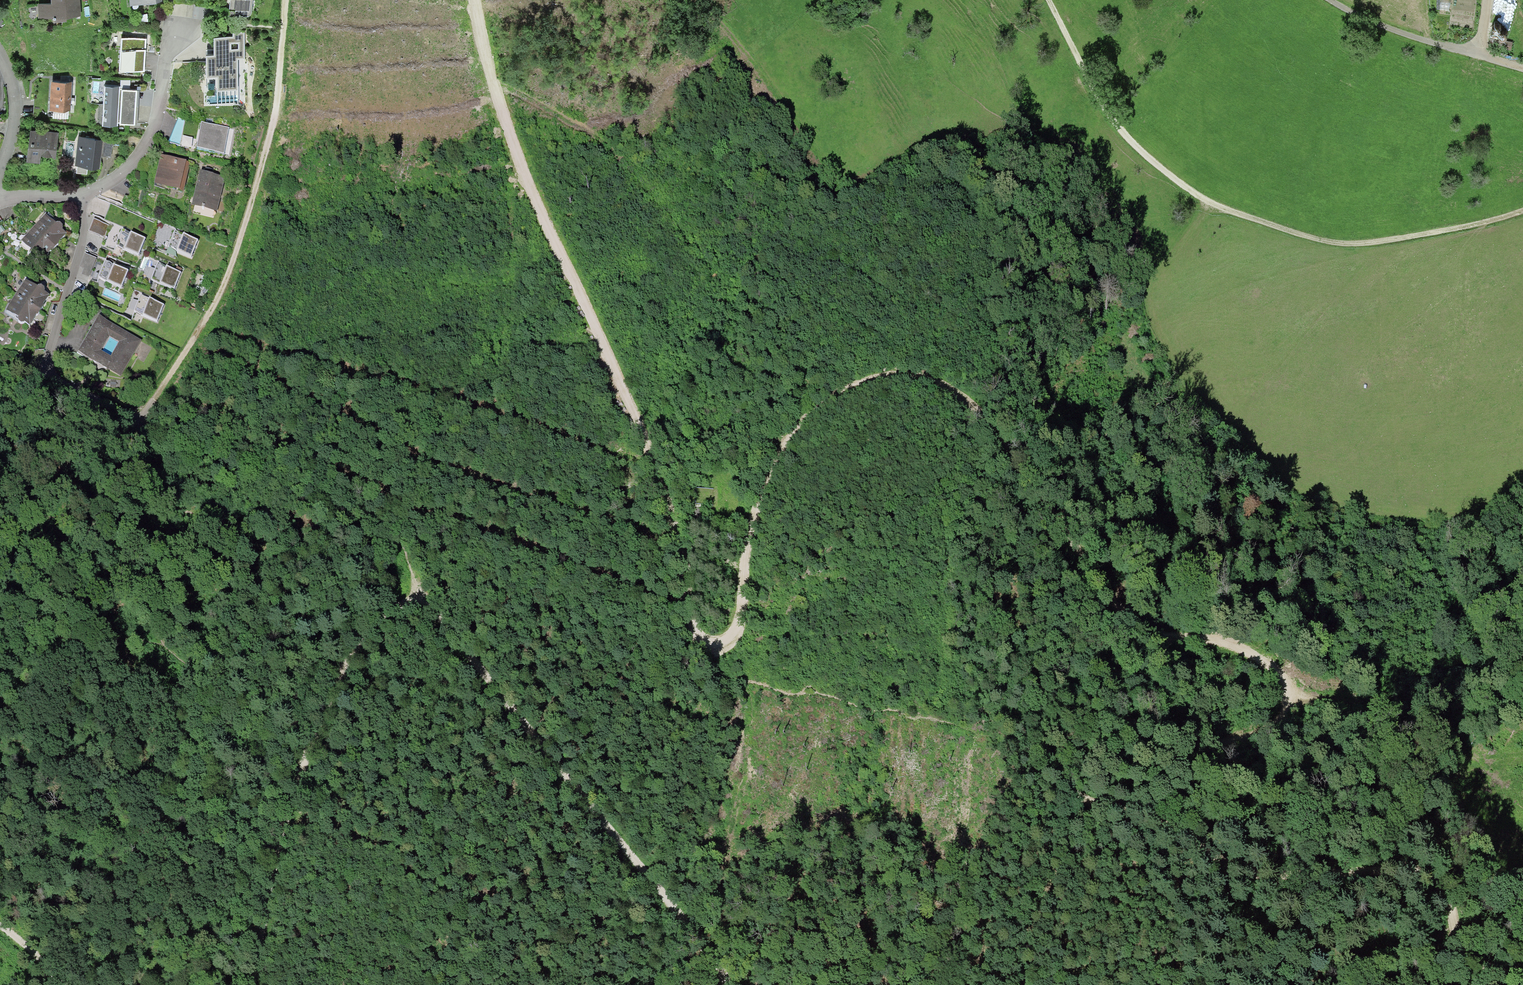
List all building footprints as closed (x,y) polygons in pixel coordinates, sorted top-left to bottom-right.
[(39,5),(40,19),(82,17),(81,0),(53,0),(54,4),(39,5)] [(230,17),(249,19),(252,14),(253,0),(232,0),(230,17)] [(234,37),(214,38),(214,56),(207,57),(208,77),(218,77),(218,90),(238,89),(236,59),(245,58),(244,33),(234,33),(234,37)] [(147,39),(123,38),(121,71),(145,72),(147,39)] [(1500,40),(1498,50),(1513,52),(1515,42),(1500,40)] [(73,83),(52,82),(50,110),(71,111),(73,83)] [(121,86),(104,85),(103,126),(120,126),(121,86)] [(138,89),(124,89),(123,123),(136,124),(138,89)] [(230,130),(201,125),(196,152),(225,157),(230,130)] [(60,134),(33,131),(28,163),(41,165),(42,156),(56,158),(60,134)] [(103,140),(79,137),(75,166),(100,169),(103,140)] [(188,165),(162,159),(156,189),(182,194),(188,165)] [(229,182),(198,175),(190,209),(221,216),(229,182)] [(47,217),(25,241),(47,261),(69,237),(47,217)] [(125,217),(114,247),(145,258),(156,228),(125,217)] [(178,247),(193,253),(199,238),(184,232),(178,247)] [(107,255),(94,294),(124,304),(138,266),(107,255)] [(163,280),(176,286),(183,271),(169,265),(163,280)] [(28,282),(8,311),(31,328),(52,299),(28,282)] [(144,312),(160,318),(166,303),(149,297),(144,312)] [(137,342),(99,319),(79,353),(117,375),(137,342)]
